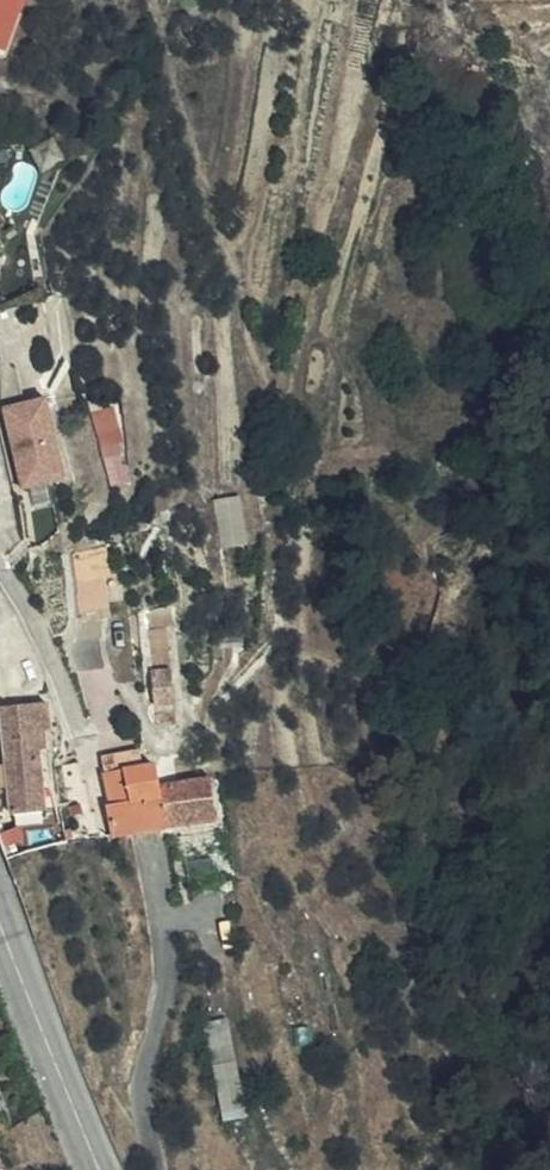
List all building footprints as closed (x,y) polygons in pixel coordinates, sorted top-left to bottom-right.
[(11,16),(18,19),(26,0),(0,0),(0,46),(11,16)] [(18,19),(11,16),(0,46),(0,65),(4,67),(21,20),(18,19)] [(5,406),(23,487),(66,478),(47,397),(5,406)] [(107,482),(129,480),(121,404),(99,406),(107,482)] [(218,496),(222,545),(249,543),(245,494),(218,496)] [(99,617),(94,559),(64,563),(72,622),(99,617)] [(74,630),(75,646),(99,643),(101,627),(74,630)] [(99,643),(75,646),(79,677),(102,674),(99,643)] [(175,703),(168,645),(149,647),(156,725),(174,723),(173,703),(175,703)] [(46,703),(2,707),(7,765),(10,787),(12,815),(44,811),(38,751),(45,750),(43,733),(48,732),(46,703)] [(108,804),(114,841),(164,833),(163,831),(163,824),(156,785),(154,771),(153,764),(136,767),(133,749),(103,755),(106,772),(111,803),(108,804)] [(0,766),(0,788),(10,787),(7,765),(0,766)] [(197,779),(156,785),(163,824),(163,831),(204,823),(197,779)] [(94,841),(100,840),(105,839),(100,806),(88,808),(94,841)] [(221,1117),(245,1115),(234,1017),(211,1019),(221,1117)]
